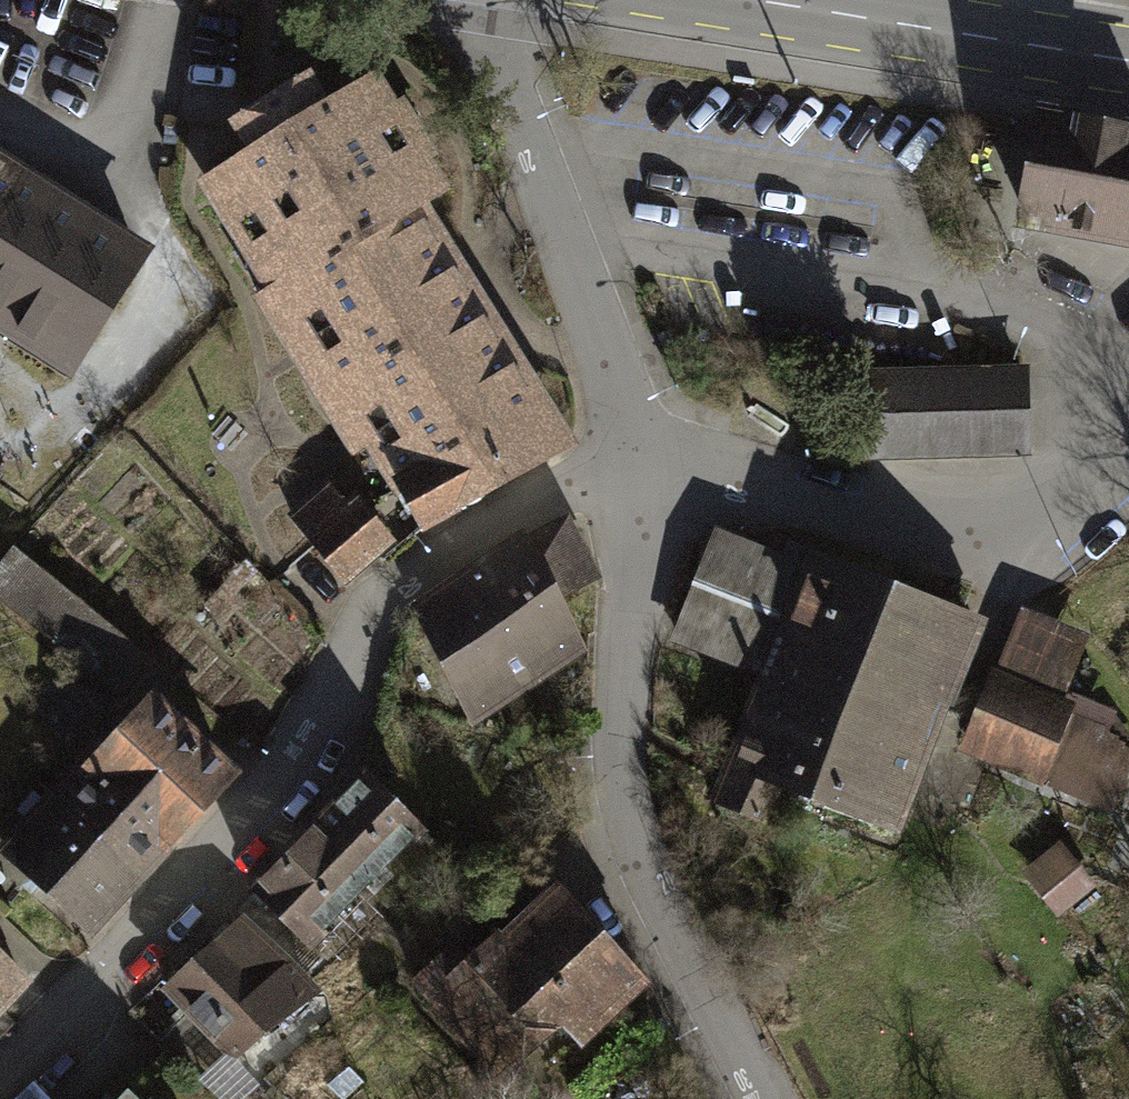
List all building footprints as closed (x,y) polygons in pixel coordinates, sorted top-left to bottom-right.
[(410,210),(440,192),(370,80),(325,108),(308,81),(237,125),(254,152),(223,171),(239,195),(224,205),(277,290),(278,291),(410,210)] [(1128,239),(1128,136),(1045,120),(1026,220),(1128,239)] [(65,371),(149,241),(0,146),(0,329),(65,371)] [(277,290),(273,292),(335,393),(471,309),(410,210),(278,291),(277,290)] [(471,309),(335,393),(400,491),(403,489),(402,488),(534,410),(471,309)] [(868,457),(1025,453),(1023,371),(895,375),(867,375),(868,457)] [(403,489),(425,528),(560,452),(534,410),(402,488),(403,489)] [(294,519),(343,578),(389,539),(358,502),(349,509),(331,487),(294,519)] [(524,541),(416,611),(463,704),(575,637),(557,601),(597,579),(568,522),(526,544),(524,541)] [(719,588),(797,618),(820,558),(790,546),(785,560),(737,542),(719,588)] [(121,688),(143,659),(13,556),(0,573),(0,592),(121,688)] [(677,634),(776,672),(839,696),(842,690),(851,694),(843,713),(920,743),(937,699),(861,670),(892,585),(820,558),(797,618),(719,588),(698,580),(677,634)] [(970,615),(892,585),(861,670),(937,699),(970,615)] [(776,672),(755,728),(829,756),(903,784),(920,743),(843,713),(851,694),(842,690),(839,696),(776,672)] [(969,739),(1046,771),(1068,718),(989,686),(969,739)] [(152,703),(60,805),(136,876),(229,775),(152,703)] [(801,795),(812,800),(829,756),(755,728),(735,774),(774,789),(797,798),(801,795)] [(903,784),(829,756),(812,800),(889,831),(892,819),(903,784)] [(740,815),(760,823),(769,801),(774,789),(735,774),(721,807),(740,815)] [(367,776),(257,893),(310,944),(366,887),(387,908),(442,851),(367,776)] [(10,860),(87,929),(136,876),(60,805),(10,860)] [(1095,884),(1061,840),(1024,868),(1058,913),(1095,884)] [(560,889),(507,939),(504,941),(534,972),(528,978),(562,1014),(558,1018),(578,1041),(643,983),(560,889)] [(311,994),(240,924),(170,987),(193,1010),(159,1042),(202,1084),(234,1052),(237,1054),(311,994)] [(416,981),(499,1072),(558,1018),(562,1014),(528,978),(534,972),(504,941),(507,939),(495,926),(461,957),(451,948),(416,981)] [(34,976),(0,943),(0,1011),(34,976)] [(127,1090),(118,1098),(137,1098),(127,1090)]
